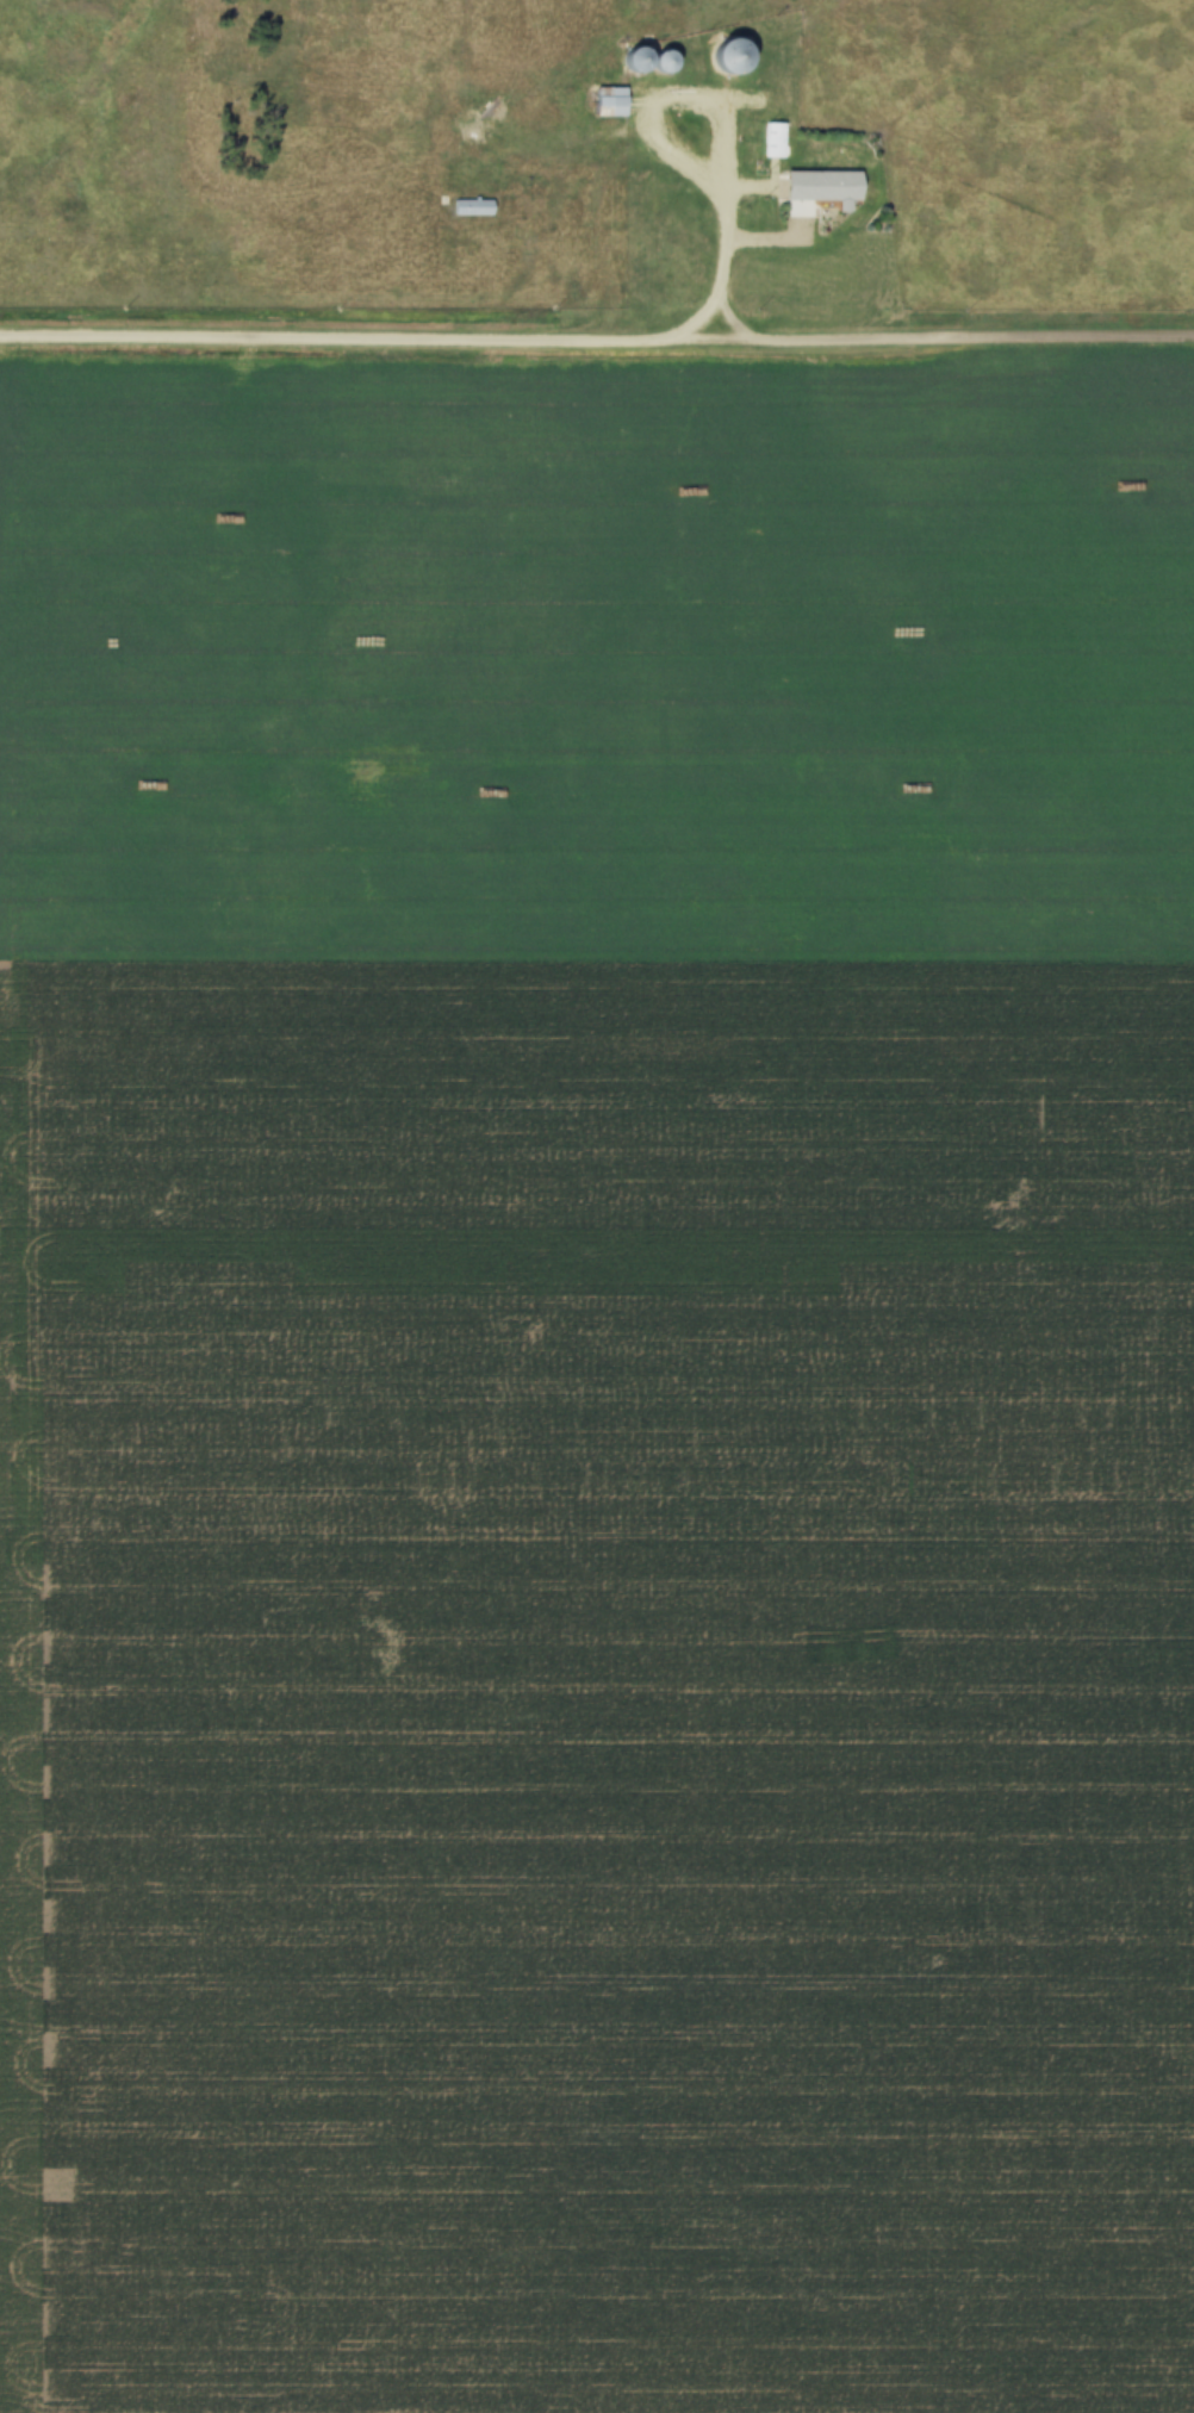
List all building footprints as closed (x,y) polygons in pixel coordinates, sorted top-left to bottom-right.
[(753,48),(733,39),(720,67),(740,76),(753,48)] [(636,73),(654,71),(651,50),(634,52),(636,73)] [(671,76),(684,60),(671,50),(659,67),(671,76)] [(630,117),(630,89),(600,89),(600,117),(630,117)] [(769,124),(769,159),(790,159),(790,124),(769,124)] [(854,212),(854,201),(865,201),(865,173),(817,173),(817,200),(842,200),(842,212),(854,212)] [(495,200),(457,200),(457,216),(495,217),(495,200)]
